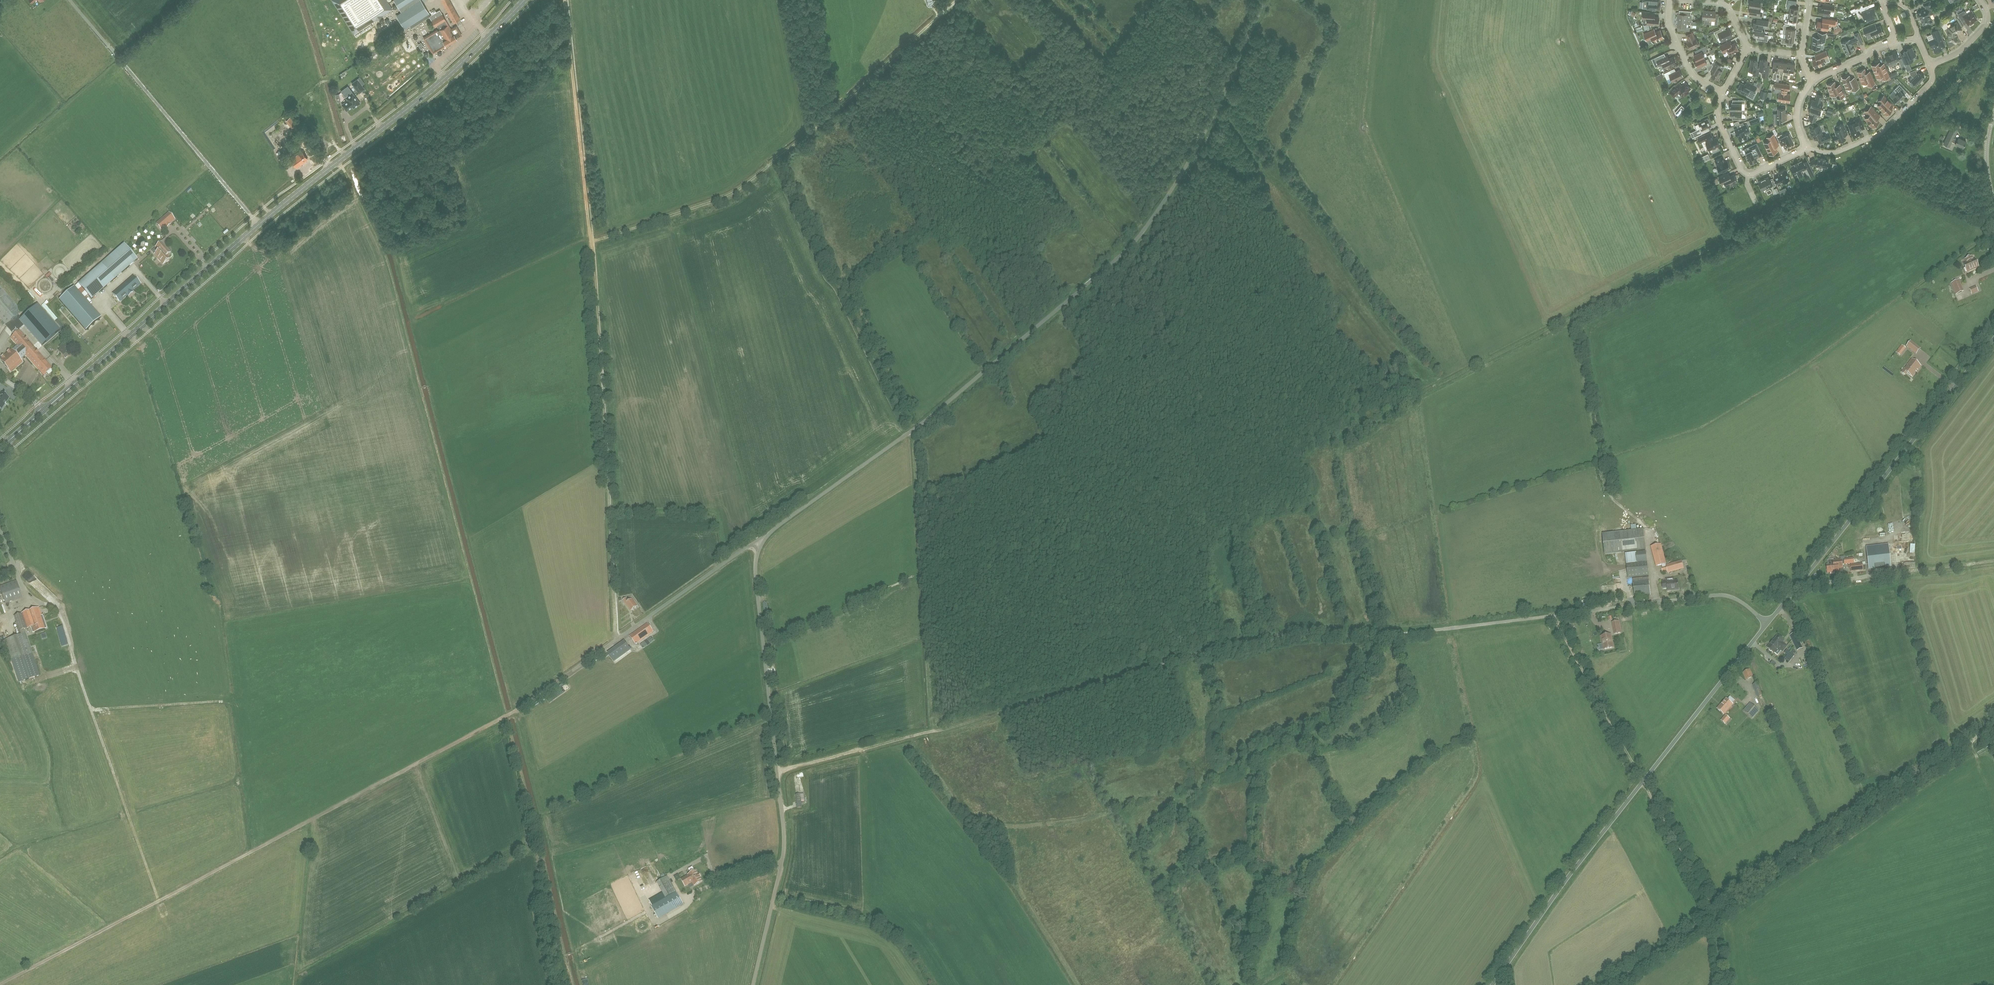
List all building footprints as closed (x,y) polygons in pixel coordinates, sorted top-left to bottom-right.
[(382,12),(390,7),(385,0),(331,0),(351,32),(382,12)] [(420,0),(394,0),(401,12),(410,25),(429,13),(420,0)] [(447,0),(441,0),(454,23),(459,20),(447,0)] [(1660,2),(1660,0),(1643,0),(1643,1),(1648,1),(1647,4),(1649,4),(1648,9),(1659,9),(1660,7),(1660,6),(1661,4),(1660,3),(1660,2)] [(1760,8),(1760,4),(1762,4),(1763,0),(1758,0),(1758,1),(1751,0),(1750,0),(1749,6),(1760,8)] [(1797,15),(1798,8),(1795,8),(1797,1),(1791,0),(1788,0),(1787,8),(1790,9),(1790,13),(1797,15)] [(1934,10),(1932,6),(1930,0),(1923,3),(1924,7),(1925,7),(1926,8),(1921,11),(1917,13),(1917,15),(1917,16),(1919,17),(1920,17),(1923,24),(1929,22),(1931,23),(1932,22),(1933,21),(1932,19),(1931,19),(1930,19),(1929,15),(1934,13),(1933,11),(1934,10)] [(1833,16),(1833,11),(1834,6),(1823,4),(1823,7),(1820,7),(1819,14),(1833,16)] [(1760,12),(1760,8),(1749,6),(1750,7),(1749,13),(1752,13),(1752,16),(1761,18),(1762,12),(1760,12)] [(1856,10),(1858,14),(1862,12),(1864,17),(1866,17),(1868,20),(1869,23),(1875,21),(1874,18),(1875,17),(1873,14),(1875,13),(1873,8),(1865,11),(1863,7),(1857,10),(1858,10),(1856,11),(1856,10)] [(1678,20),(1692,21),(1692,15),(1691,15),(1691,11),(1683,10),(1683,14),(1678,14),(1678,20)] [(435,27),(437,26),(439,30),(438,31),(437,30),(423,38),(432,53),(456,39),(456,38),(460,36),(461,34),(457,27),(455,27),(451,30),(440,11),(429,17),(435,27)] [(1709,11),(1708,25),(1711,26),(1711,20),(1715,21),(1714,24),(1717,25),(1718,19),(1715,19),(1715,12),(1709,11)] [(1958,14),(1961,20),(1964,18),(1968,25),(1975,21),(1976,21),(1977,20),(1977,19),(1976,18),(1975,17),(1971,11),(1963,16),(1961,12),(1958,14)] [(1643,18),(1647,19),(1647,24),(1658,24),(1659,23),(1659,20),(1658,20),(1659,17),(1654,17),(1655,13),(1643,12),(1643,18)] [(1797,15),(1790,13),(1786,13),(1785,23),(1792,24),(1792,21),(1796,21),(1797,15)] [(1823,18),(1822,22),(1818,21),(1817,23),(1816,23),(1816,27),(1817,27),(1817,28),(1827,30),(1828,25),(1834,26),(1835,20),(1823,18)] [(1753,29),(1764,31),(1762,30),(1762,27),(1767,28),(1768,21),(1756,19),(1755,23),(1754,23),(1753,29)] [(1690,27),(1686,27),(1686,24),(1692,24),(1692,21),(1678,20),(1677,26),(1682,27),(1682,30),(1689,31),(1690,27)] [(1957,23),(1948,28),(1949,41),(1953,41),(1954,41),(1954,42),(1955,42),(1956,42),(1957,41),(1957,40),(1957,39),(1957,38),(1956,37),(1956,35),(1956,33),(1956,32),(1961,29),(1957,23)] [(1786,34),(1794,35),(1795,29),(1789,28),(1789,25),(1784,24),(1782,34),(1786,34)] [(1880,26),(1876,27),(1875,24),(1863,29),(1866,35),(1871,33),(1873,37),(1883,33),(1880,26)] [(1728,29),(1726,30),(1722,32),(1720,28),(1714,32),(1717,38),(1720,37),(1721,41),(1732,36),(1728,29)] [(1646,40),(1647,40),(1651,38),(1653,42),(1663,37),(1660,30),(1655,32),(1654,29),(1643,34),(1646,40)] [(1767,41),(1768,35),(1764,34),(1764,31),(1753,29),(1755,30),(1754,36),(1762,37),(1761,40),(1767,41)] [(1945,46),(1943,41),(1938,30),(1931,33),(1934,38),(1929,41),(1931,46),(1932,45),(1935,52),(1941,50),(1941,48),(1945,46)] [(1686,42),(1690,49),(1699,45),(1695,37),(1694,38),(1692,32),(1686,35),(1689,41),(1686,42)] [(1863,44),(1861,39),(1858,32),(1854,34),(1855,37),(1850,40),(1850,39),(1841,43),(1846,54),(1855,51),(1852,44),(1857,42),(1859,46),(1863,44)] [(1824,42),(1826,34),(1818,33),(1818,38),(1813,37),(1811,48),(1820,50),(1821,42),(1824,42)] [(1793,41),(1794,35),(1786,34),(1785,38),(1782,37),(1781,43),(1787,44),(1787,40),(1793,41)] [(1727,50),(1729,54),(1738,50),(1737,47),(1737,46),(1736,44),(1735,43),(1731,45),(1730,42),(1725,44),(1720,46),(1723,52),(1727,50)] [(1695,61),(1704,57),(1703,54),(1707,52),(1706,50),(1707,49),(1706,46),(1699,49),(1700,52),(1694,55),(1694,56),(1694,57),(1695,59),(1696,59),(1696,60),(1695,61)] [(1904,51),(1904,52),(1901,54),(1905,64),(1904,64),(1907,71),(1912,69),(1909,62),(1914,60),(1912,56),(1916,55),(1915,52),(1914,52),(1912,47),(1904,51)] [(1815,55),(1816,59),(1812,60),(1815,67),(1825,63),(1824,59),(1828,57),(1826,51),(1815,55)] [(1899,60),(1899,59),(1895,51),(1888,54),(1889,55),(1885,57),(1888,64),(1892,62),(1893,65),(1896,63),(1895,61),(1899,60)] [(1652,59),(1653,62),(1655,65),(1657,66),(1659,65),(1659,66),(1663,64),(1665,68),(1668,67),(1669,68),(1673,67),(1672,65),(1675,63),(1675,62),(1675,61),(1674,58),(1673,58),(1672,57),(1669,58),(1667,55),(1658,59),(1657,56),(1652,59)] [(1695,61),(1696,62),(1696,63),(1697,65),(1698,65),(1698,66),(1705,63),(1706,66),(1711,64),(1708,58),(1705,60),(1704,57),(1705,57),(1704,57),(1695,61)] [(1759,71),(1759,69),(1760,64),(1757,64),(1757,60),(1751,59),(1750,66),(1749,66),(1748,70),(1753,71),(1753,74),(1758,75),(1759,71)] [(1761,59),(1760,64),(1759,69),(1759,71),(1763,71),(1762,77),(1768,77),(1770,65),(1767,64),(1767,60),(1761,59)] [(1717,79),(1723,69),(1720,67),(1721,65),(1715,62),(1711,71),(1713,72),(1711,76),(1717,79)] [(1884,63),(1880,65),(1879,62),(1872,66),(1877,78),(1881,76),(1883,79),(1889,77),(1884,63)] [(1870,71),(1866,73),(1864,69),(1858,72),(1859,76),(1862,84),(1867,82),(1869,86),(1875,83),(1870,71)] [(1924,77),(1920,72),(1917,75),(1916,74),(1917,73),(1915,69),(1909,72),(1911,76),(1914,75),(1915,77),(1911,81),(1916,86),(1924,77)] [(1679,70),(1676,72),(1671,74),(1669,71),(1664,73),(1669,83),(1678,79),(1678,78),(1682,77),(1679,70)] [(1858,88),(1856,83),(1854,78),(1851,79),(1849,75),(1848,76),(1847,75),(1845,76),(1845,77),(1842,78),(1845,84),(1844,85),(1845,87),(1846,88),(1847,89),(1851,87),(1853,91),(1858,88)] [(351,83),(356,89),(359,94),(365,90),(357,79),(351,83)] [(1750,97),(1753,93),(1756,87),(1746,82),(1744,85),(1741,83),(1737,89),(1747,94),(1746,95),(1750,97)] [(1786,93),(1787,90),(1789,90),(1790,85),(1775,82),(1774,88),(1782,89),(1781,93),(1779,92),(1778,100),(1782,101),(1781,101),(1785,102),(1785,101),(1789,102),(1790,94),(1786,93)] [(1838,99),(1845,96),(1840,84),(1836,86),(1835,82),(1827,85),(1829,90),(1831,96),(1836,93),(1837,95),(1836,96),(1838,99)] [(1690,89),(1686,84),(1685,83),(1682,86),(1680,83),(1669,92),(1673,97),(1679,92),(1680,93),(1681,92),(1685,96),(1689,92),(1688,91),(1690,89)] [(1891,96),(1893,97),(1892,98),(1898,103),(1906,96),(1904,94),(1907,92),(1899,84),(1894,90),(1895,92),(1891,96)] [(348,98),(353,106),(354,107),(360,103),(353,94),(348,98)] [(1810,106),(1811,106),(1821,109),(1823,103),(1821,102),(1823,96),(1817,94),(1815,100),(1812,99),(1812,100),(1811,101),(1810,102),(1811,104),(1810,106)] [(1893,105),(1890,102),(1884,96),(1879,101),(1881,103),(1878,106),(1886,115),(1892,109),(1891,108),(1893,105)] [(353,106),(348,98),(347,99),(347,100),(341,105),(346,111),(353,106)] [(1730,110),(1744,110),(1744,100),(1738,100),(1738,103),(1731,103),(1731,106),(1730,106),(1730,110)] [(1678,115),(1685,108),(1682,105),(1675,113),(1678,115)] [(1811,106),(1810,108),(1809,108),(1808,110),(1809,111),(1809,112),(1811,113),(1809,119),(1815,121),(1817,115),(1819,115),(1821,109),(1811,106)] [(1880,117),(1876,112),(1871,106),(1865,111),(1869,116),(1865,119),(1871,126),(1871,125),(1873,127),(1879,122),(1877,119),(1880,117)] [(1787,119),(1787,115),(1787,113),(1786,113),(1786,108),(1785,108),(1785,107),(1781,107),(1781,108),(1778,108),(1778,113),(1777,113),(1777,119),(1775,119),(1775,124),(1777,124),(1783,124),(1783,119),(1787,119)] [(1745,120),(1745,115),(1744,114),(1741,114),(1742,110),(1744,110),(1730,110),(1730,113),(1731,113),(1731,116),(1737,116),(1737,120),(1745,120)] [(295,124),(292,120),(289,117),(286,120),(292,127),(295,124)] [(1860,133),(1859,131),(1864,128),(1860,117),(1854,119),(1856,122),(1849,125),(1851,132),(1852,135),(1853,135),(1853,136),(1860,133)] [(1711,126),(1710,125),(1710,124),(1709,121),(1708,120),(1707,119),(1698,123),(1701,128),(1696,130),(1698,135),(1705,132),(1704,129),(1711,126)] [(1837,126),(1839,129),(1835,131),(1836,134),(1833,136),(1836,141),(1838,140),(1839,142),(1846,139),(1844,135),(1848,134),(1843,123),(1837,126)] [(1738,136),(1740,142),(1747,139),(1745,135),(1747,134),(1746,132),(1749,131),(1746,124),(1734,129),(1736,133),(1737,136),(1738,136)] [(1820,143),(1825,141),(1830,139),(1828,133),(1823,136),(1818,125),(1810,129),(1814,139),(1818,138),(1820,143)] [(1949,146),(1952,142),(1963,147),(1966,141),(1958,137),(1958,138),(1954,136),(1958,129),(1952,126),(1943,144),(1949,146)] [(1719,150),(1717,146),(1720,145),(1718,143),(1719,142),(1718,139),(1717,139),(1716,138),(1713,139),(1712,138),(1712,137),(1710,132),(1698,138),(1700,143),(1705,140),(1706,142),(1705,143),(1709,150),(1713,148),(1714,152),(1719,150)] [(296,134),(291,138),(297,144),(298,143),(299,144),(303,141),(296,134)] [(1779,145),(1777,141),(1774,134),(1767,137),(1769,141),(1764,143),(1770,154),(1777,151),(1775,147),(1779,145)] [(1781,145),(1783,144),(1785,147),(1794,143),(1789,134),(1783,137),(1782,134),(1777,136),(1781,145)] [(1762,155),(1760,151),(1756,144),(1749,147),(1751,151),(1746,153),(1747,157),(1746,157),(1748,161),(1749,161),(1750,163),(1757,160),(1756,158),(1762,155)] [(302,150),(292,158),(299,167),(309,158),(306,155),(305,153),(302,150)] [(1720,173),(1731,167),(1727,160),(1724,162),(1721,157),(1722,157),(1722,156),(1715,160),(1717,165),(1717,166),(1720,173)] [(1810,161),(1812,166),(1814,165),(1827,168),(1829,160),(1825,159),(1821,158),(1821,159),(1818,158),(1817,160),(1814,159),(1810,161)] [(1806,166),(1804,166),(1802,161),(1798,163),(1798,162),(1795,164),(1791,166),(1793,170),(1793,171),(1794,174),(1795,173),(1795,174),(1797,173),(1799,176),(1803,174),(1801,171),(1804,169),(1807,176),(1810,174),(1810,176),(1814,175),(1807,160),(1804,162),(1806,166)] [(1785,169),(1778,172),(1780,175),(1778,176),(1774,177),(1777,184),(1783,181),(1783,182),(1789,179),(1787,174),(1787,173),(1786,170),(1785,170),(1785,169)] [(1730,176),(1729,173),(1719,178),(1722,184),(1725,183),(1726,186),(1731,184),(1731,186),(1736,183),(1735,182),(1737,181),(1734,174),(1730,176)] [(1763,179),(1767,188),(1772,185),(1773,187),(1776,185),(1773,178),(1772,178),(1772,179),(1770,180),(1768,177),(1763,179)] [(1767,188),(1763,179),(1758,182),(1762,190),(1767,188)] [(159,222),(156,225),(161,231),(164,228),(166,226),(169,224),(171,222),(174,220),(169,214),(166,216),(159,222)] [(169,259),(167,255),(170,253),(161,242),(156,247),(159,251),(154,255),(158,258),(157,259),(160,262),(163,264),(166,261),(167,262),(169,260),(169,259)] [(92,299),(114,280),(137,260),(124,244),(78,284),(92,299)] [(1973,260),(1972,257),(1965,259),(1967,263),(1963,264),(1967,272),(1978,267),(1975,259),(1973,260)] [(140,284),(134,276),(113,294),(120,302),(140,284)] [(1959,285),(1957,281),(1951,283),(1956,294),(1962,292),(1959,285)] [(1977,285),(1970,288),(1973,295),(1980,292),(1977,285)] [(7,326),(22,312),(18,308),(0,287),(0,318),(7,326)] [(59,300),(86,331),(101,318),(74,287),(59,300)] [(59,331),(37,306),(21,320),(20,320),(25,325),(42,346),(59,331)] [(19,330),(11,338),(17,345),(12,350),(12,349),(10,351),(10,350),(7,352),(8,353),(4,356),(1,357),(2,358),(0,359),(0,360),(11,372),(23,361),(21,359),(22,358),(23,359),(25,357),(24,356),(26,355),(42,374),(43,375),(44,375),(45,375),(47,373),(47,372),(52,368),(19,330)] [(1907,346),(1912,350),(1916,354),(1920,349),(1916,345),(1911,341),(1907,346)] [(65,359),(72,353),(63,343),(59,347),(62,350),(59,352),(65,359)] [(1916,372),(1917,370),(1921,366),(1917,364),(1915,362),(1912,359),(1907,365),(1908,365),(1905,369),(1905,368),(1901,372),(1905,375),(1907,373),(1912,377),(1916,372)] [(36,370),(29,376),(36,385),(44,379),(36,370)] [(0,395),(0,408),(1,409),(9,398),(6,396),(6,395),(5,395),(2,393),(0,395)] [(1643,530),(1603,534),(1605,554),(1645,550),(1643,530)] [(1665,564),(1661,545),(1651,547),(1656,566),(1665,564)] [(1632,578),(1633,582),(1634,597),(1650,595),(1646,560),(1645,550),(1635,551),(1636,563),(1626,564),(1628,578),(1632,578)] [(1891,567),(1889,552),(1867,555),(1868,564),(1869,569),(1875,569),(1891,567)] [(1845,564),(1854,563),(1853,558),(1844,559),(1844,560),(1841,560),(1833,561),(1833,564),(1827,565),(1828,572),(1839,571),(1838,568),(1842,568),(1842,564),(1845,564)] [(1662,571),(1667,570),(1667,573),(1683,569),(1681,561),(1665,566),(1666,567),(1661,568),(1662,571)] [(34,586),(40,581),(29,570),(24,576),(34,586)] [(1667,591),(1679,590),(1678,581),(1666,582),(1666,580),(1661,581),(1662,589),(1666,588),(1667,591)] [(22,598),(16,581),(0,586),(0,589),(5,604),(22,598)] [(631,611),(637,607),(632,599),(628,602),(626,599),(623,601),(626,604),(631,611)] [(5,640),(12,661),(19,682),(39,675),(23,630),(31,627),(33,633),(47,628),(42,616),(41,616),(38,608),(14,616),(16,623),(15,623),(19,635),(5,640)] [(626,622),(623,624),(624,626),(633,622),(630,615),(624,618),(626,622)] [(635,644),(653,631),(647,623),(629,636),(635,644)] [(1797,651),(1803,648),(1799,640),(1801,638),(1798,631),(1790,635),(1797,651)] [(1601,637),(1602,645),(1603,649),(1613,647),(1611,635),(1601,637)] [(1772,642),(1767,648),(1769,649),(1769,650),(1769,651),(1771,652),(1772,651),(1774,653),(1778,648),(1783,652),(1787,646),(1782,642),(1784,641),(1778,636),(1772,642)] [(630,650),(624,641),(608,653),(614,661),(630,650)] [(1784,653),(1792,659),(1794,656),(1787,650),(1784,653)] [(1746,680),(1753,676),(1749,669),(1742,673),(1746,680)] [(1757,697),(1762,695),(1760,690),(1760,689),(1757,683),(1752,685),(1755,692),(1755,691),(1757,697)] [(1733,699),(1730,697),(1727,700),(1726,699),(1717,709),(1724,715),(1732,704),(1730,702),(1733,699)] [(1752,718),(1758,711),(1750,704),(1744,711),(1752,718)] [(1725,724),(1730,719),(1725,715),(1721,720),(1725,724)] [(699,874),(698,874),(696,870),(688,875),(681,879),(685,886),(692,882),(694,886),(702,881),(700,877),(701,877),(699,874)] [(669,876),(658,881),(665,897),(676,892),(669,876)] [(652,907),(658,918),(683,904),(676,892),(652,907)]
